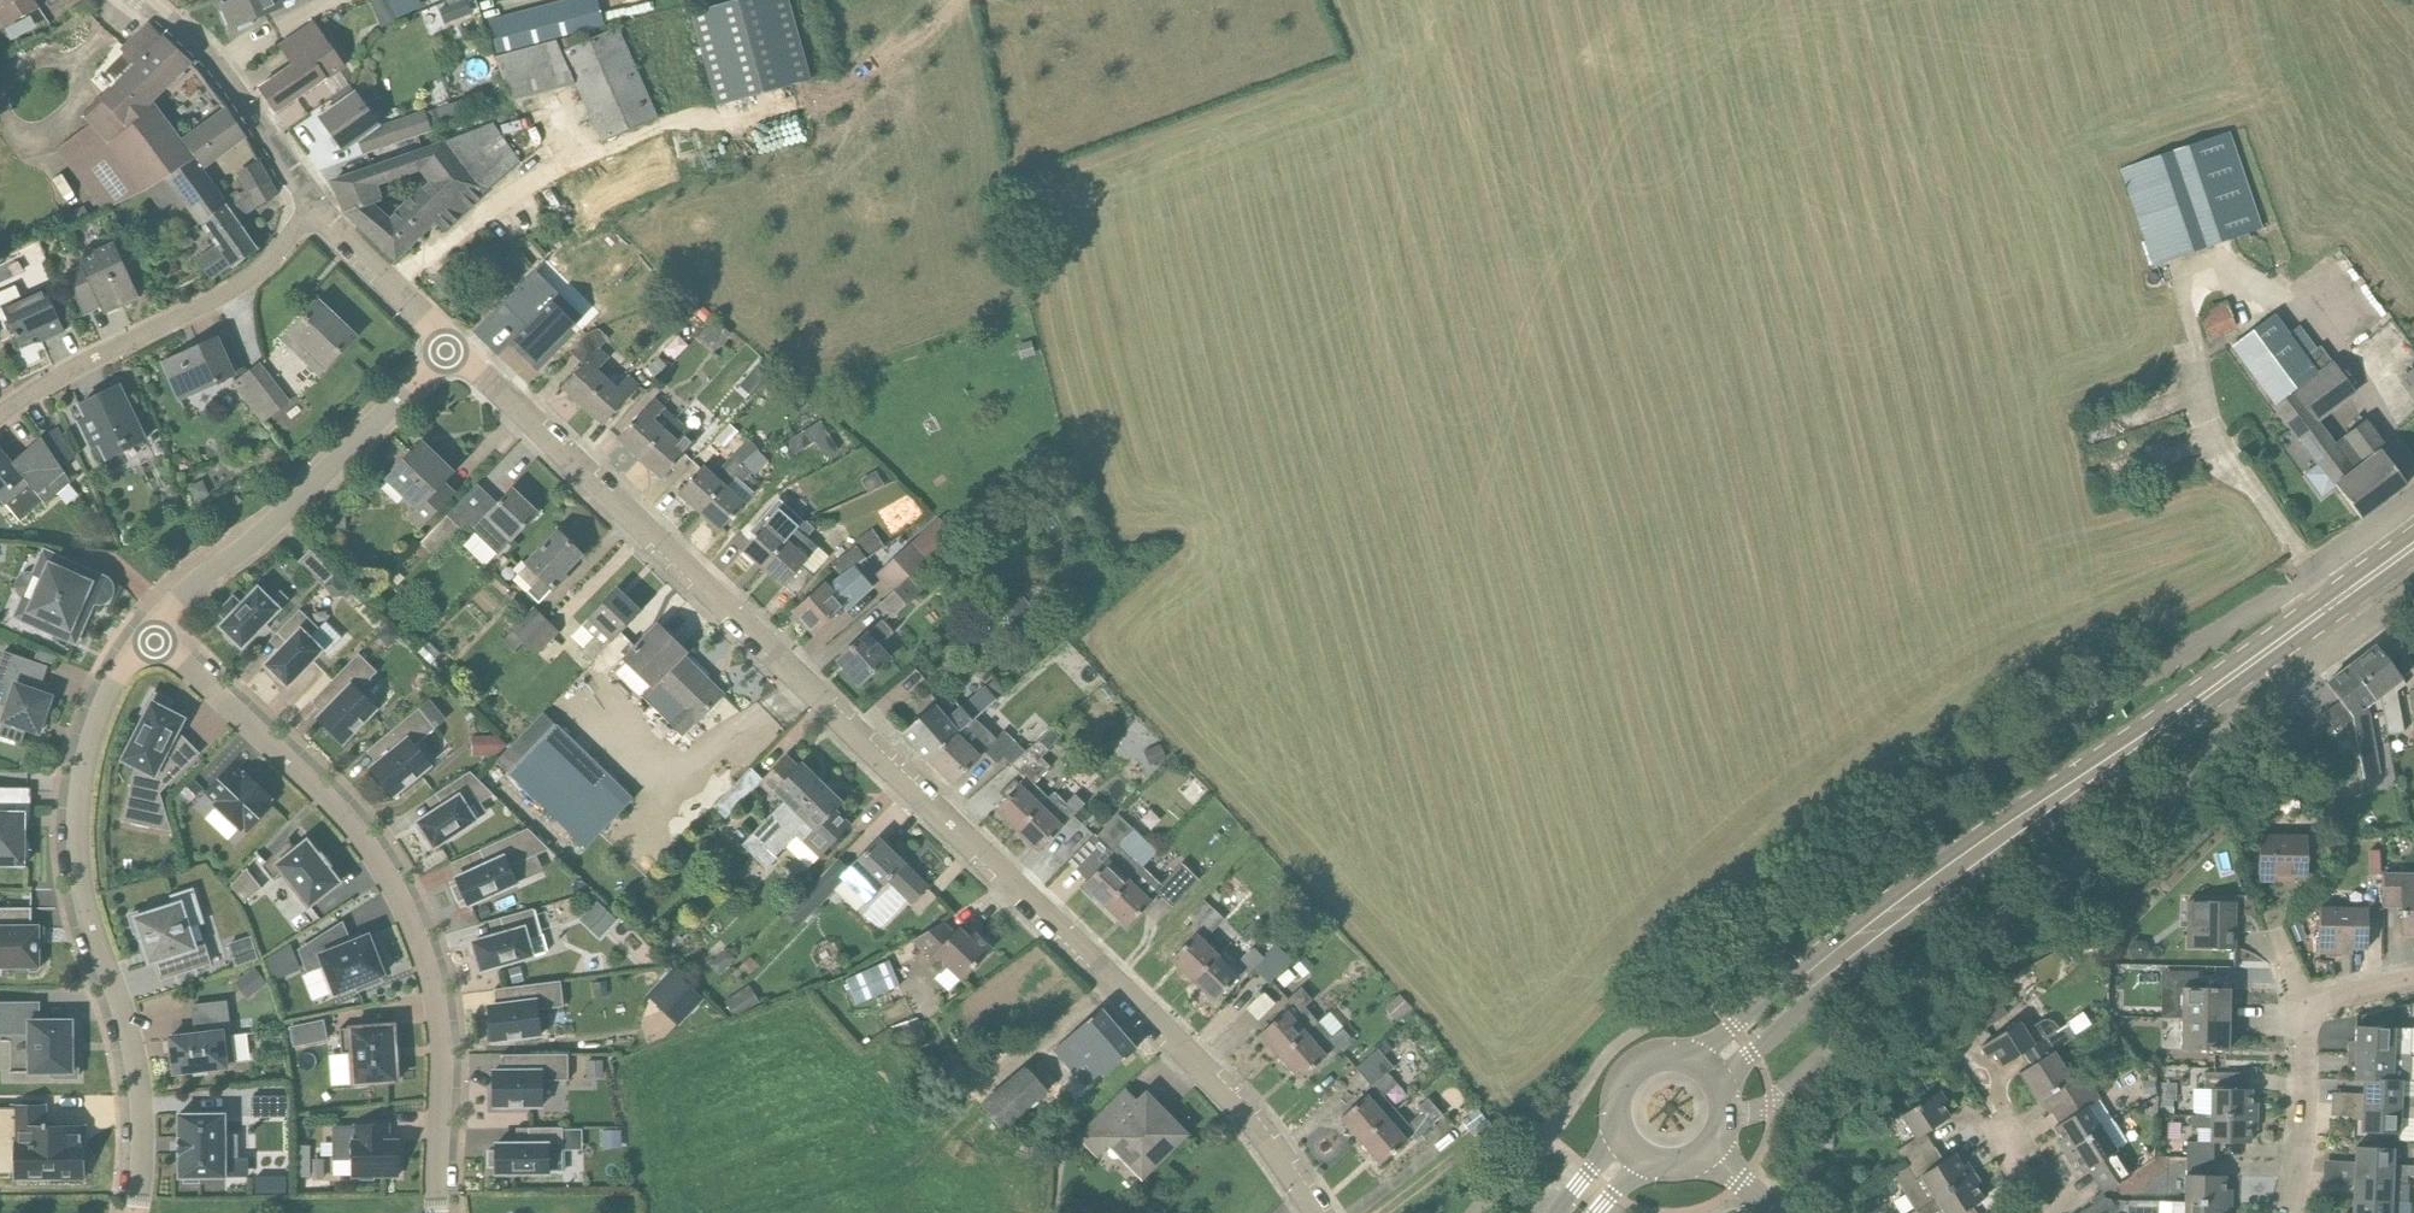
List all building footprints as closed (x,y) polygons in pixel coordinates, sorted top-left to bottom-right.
[(34,0),(0,0),(0,22),(4,28),(40,9),(34,0)] [(237,0),(225,5),(223,1),(222,2),(225,10),(222,12),(228,26),(232,24),(233,28),(238,26),(240,30),(254,24),(252,20),(282,7),(279,0),(237,0)] [(472,14),(467,0),(463,0),(440,8),(445,24),(472,14)] [(497,51),(604,25),(598,0),(565,0),(489,21),(497,51)] [(790,0),(746,0),(692,15),(717,108),(812,82),(790,0)] [(287,106),(344,68),(313,23),(280,45),(294,65),(259,88),(276,113),(287,106)] [(193,160),(180,143),(148,101),(190,62),(166,41),(152,26),(126,49),(141,65),(88,117),(93,122),(145,191),(146,190),(168,178),(167,177),(193,160)] [(659,117),(654,106),(619,27),(561,52),(602,143),(659,117)] [(510,98),(551,87),(537,45),(498,56),(496,56),(510,98)] [(378,125),(364,106),(350,86),(332,99),(337,107),(322,118),(344,149),(361,137),(366,152),(378,148),(433,131),(433,129),(426,112),(426,110),(378,125)] [(463,117),(459,106),(458,102),(426,112),(433,129),(456,122),(463,117)] [(180,143),(193,160),(167,177),(168,178),(201,223),(226,205),(200,170),(246,136),(228,109),(180,143)] [(484,196),(521,164),(494,124),(410,153),(417,173),(422,172),(429,182),(412,199),(435,221),(445,231),(484,196)] [(2262,228),(2229,133),(2122,169),(2150,252),(2204,233),(2208,247),(2262,228)] [(346,212),(376,204),(383,202),(380,186),(417,173),(410,153),(331,181),(346,212)] [(248,188),(268,178),(258,160),(238,171),(248,188)] [(226,205),(201,223),(206,229),(219,246),(199,260),(212,278),(232,264),(234,267),(258,250),(236,219),(276,194),(268,178),(248,188),(249,189),(226,205)] [(435,221),(412,199),(392,218),(376,204),(346,212),(370,234),(396,259),(435,221)] [(188,233),(173,243),(181,254),(195,244),(188,233)] [(85,314),(102,306),(105,313),(138,297),(114,245),(81,260),(84,266),(67,274),(85,314)] [(27,263),(41,263),(41,250),(27,250),(27,263)] [(550,305),(526,281),(525,280),(506,299),(507,300),(511,304),(531,324),(514,340),(538,364),(583,318),(560,294),(550,305)] [(3,308),(20,345),(48,332),(51,338),(64,332),(44,289),(22,299),(16,286),(0,293),(0,309),(3,308)] [(284,341),(319,374),(355,336),(320,303),(284,341)] [(2199,316),(2211,341),(2237,329),(2226,304),(2199,316)] [(701,305),(694,314),(706,322),(712,314),(701,305)] [(2274,404),(2333,362),(2322,346),(2307,357),(2276,314),(2233,348),(2274,404)] [(716,352),(731,334),(719,322),(716,324),(713,321),(698,339),(701,343),(703,341),(716,352)] [(612,359),(603,347),(610,340),(600,330),(587,334),(571,353),(584,365),(579,369),(563,387),(584,406),(609,378),(600,370),(612,359)] [(180,399),(244,370),(229,337),(219,342),(218,339),(164,364),(180,399)] [(657,358),(646,369),(655,377),(665,366),(657,358)] [(777,372),(764,360),(739,388),(751,400),(777,372)] [(2356,394),(2333,362),(2274,404),(2317,465),(2304,474),(2322,497),(2336,486),(2361,519),(2407,485),(2380,450),(2385,445),(2367,420),(2336,443),(2319,422),(2356,394)] [(246,400),(263,421),(288,401),(260,365),(242,379),(254,393),(246,400)] [(2405,375),(2413,388),(2413,369),(2405,375)] [(604,425),(640,385),(630,375),(619,386),(609,378),(584,406),(604,425)] [(18,394),(15,379),(0,382),(0,397),(18,394)] [(107,460),(147,440),(120,386),(80,406),(88,421),(80,425),(92,448),(99,444),(107,460)] [(641,458),(678,418),(656,397),(619,438),(641,458)] [(663,478),(699,438),(678,418),(641,458),(663,478)] [(805,431),(812,444),(828,434),(821,422),(805,431)] [(728,424),(714,440),(723,448),(737,433),(728,424)] [(65,473),(66,472),(42,437),(13,462),(8,459),(0,450),(0,498),(1,499),(24,479),(38,495),(38,494),(46,504),(72,482),(65,473)] [(742,465),(762,453),(751,441),(734,456),(717,475),(705,465),(679,493),(700,512),(742,465)] [(408,519),(420,531),(455,494),(444,483),(454,473),(422,443),(387,479),(418,509),(408,519)] [(751,475),(753,477),(769,460),(762,453),(742,465),(700,512),(721,530),(747,502),(735,492),(751,475)] [(869,493),(884,485),(877,472),(862,480),(869,493)] [(189,486),(195,500),(208,494),(202,480),(189,486)] [(513,489),(498,505),(479,483),(421,544),(420,542),(402,561),(412,571),(430,552),(433,555),(459,527),(462,530),(468,525),(497,555),(511,541),(538,513),(513,489)] [(805,520),(817,515),(813,505),(796,513),(780,531),(768,521),(742,550),(763,568),(806,520),(805,520)] [(336,530),(346,530),(345,514),(335,515),(336,530)] [(784,587),(785,586),(797,596),(830,558),(820,548),(818,549),(807,539),(815,529),(806,520),(763,568),(784,587)] [(869,557),(884,547),(885,546),(873,530),(855,541),(857,546),(833,563),(842,577),(857,565),(869,557)] [(558,533),(517,575),(531,587),(527,591),(539,604),(554,589),(554,590),(566,577),(563,574),(581,555),(558,533)] [(877,576),(892,593),(927,561),(913,544),(877,576)] [(331,579),(335,575),(310,550),(299,562),(324,586),(331,579)] [(59,558),(56,564),(42,558),(34,576),(43,580),(34,601),(25,597),(16,617),(76,643),(94,602),(101,603),(107,601),(111,595),(112,589),(110,583),(104,578),(59,558)] [(857,565),(842,577),(829,586),(826,582),(793,611),(814,634),(845,607),(847,609),(848,610),(875,585),(857,565)] [(331,579),(324,586),(333,595),(343,595),(349,589),(335,575),(331,579)] [(910,577),(879,604),(893,618),(922,592),(910,577)] [(221,627),(242,647),(264,625),(268,629),(270,627),(266,623),(289,599),(281,591),(271,601),(259,589),(242,606),(234,597),(219,613),(227,621),(221,627)] [(581,652),(593,664),(641,612),(616,589),(582,626),(595,638),(581,652)] [(957,592),(946,601),(962,621),(973,612),(957,592)] [(1022,594),(1008,604),(1018,619),(1032,609),(1022,594)] [(284,682),(288,686),(322,651),(310,639),(320,629),(300,610),(277,634),(288,644),(267,665),(271,669),(269,671),(282,684),(284,682)] [(528,644),(548,623),(535,610),(515,630),(516,631),(506,642),(518,654),(528,644)] [(860,685),(891,657),(880,645),(894,633),(884,621),(870,632),(838,660),(860,685)] [(548,623),(528,644),(540,655),(560,633),(548,623)] [(388,646),(399,635),(388,624),(377,636),(388,646)] [(639,692),(651,680),(682,709),(670,722),(683,735),(722,695),(682,656),(685,653),(658,626),(626,660),(627,661),(617,671),(639,692)] [(2406,735),(2402,713),(2400,700),(2387,691),(2403,678),(2376,646),(2349,666),(2376,700),(2382,696),(2389,733),(2388,733),(2391,752),(2397,751),(2401,768),(2409,767),(2403,735),(2406,735)] [(21,742),(26,729),(39,733),(52,697),(38,692),(47,667),(4,652),(0,663),(0,680),(8,683),(1,704),(8,706),(3,721),(5,721),(0,735),(21,742)] [(359,654),(312,702),(313,704),(314,703),(326,714),(322,719),(320,717),(318,719),(344,744),(377,709),(359,691),(377,672),(359,654)] [(2327,684),(2340,701),(2351,713),(2354,725),(2362,769),(2380,766),(2370,715),(2366,708),(2376,700),(2349,666),(2327,684)] [(975,719),(976,720),(998,701),(985,688),(962,707),(961,707),(949,717),(938,703),(903,733),(927,760),(975,719)] [(163,810),(158,793),(198,754),(177,733),(183,720),(175,716),(174,717),(167,714),(169,710),(164,708),(167,702),(172,704),(172,703),(153,694),(143,714),(147,716),(125,760),(137,767),(130,803),(163,810)] [(2354,725),(2351,713),(2340,701),(2323,714),(2332,726),(2329,728),(2336,738),(2354,725)] [(376,775),(394,797),(431,766),(414,746),(435,729),(418,709),(402,723),(393,730),(367,752),(368,753),(369,752),(383,769),(376,775)] [(635,801),(557,726),(544,713),(480,779),(570,866),(585,849),(588,851),(635,801)] [(393,730),(402,723),(393,714),(385,722),(393,730)] [(997,740),(976,720),(975,719),(927,760),(953,785),(981,754),(985,752),(998,765),(1007,757),(1012,763),(1027,751),(1005,731),(997,740)] [(1017,831),(1049,798),(1035,785),(1050,768),(1042,759),(1062,738),(1053,730),(1041,741),(1039,740),(1027,751),(1012,763),(1011,765),(1026,778),(995,810),(1017,831)] [(472,735),(472,754),(498,754),(508,745),(498,735),(472,735)] [(1160,742),(1142,749),(1148,766),(1166,760),(1160,742)] [(787,756),(760,784),(774,797),(777,793),(786,801),(754,836),(755,837),(745,848),(755,857),(765,846),(824,785),(802,764),(799,767),(787,756)] [(242,777),(231,767),(206,793),(217,804),(215,806),(242,830),(243,828),(247,832),(272,805),(268,802),(272,798),(245,774),(242,777)] [(726,819),(760,784),(749,772),(715,808),(726,819)] [(443,807),(418,823),(420,825),(417,827),(426,840),(428,838),(434,848),(475,821),(466,807),(478,799),(463,777),(435,795),(443,807)] [(203,789),(194,780),(171,803),(180,812),(203,789)] [(820,857),(851,825),(835,810),(842,803),(824,785),(765,846),(755,857),(768,870),(778,859),(776,857),(797,835),(820,857)] [(24,866),(25,859),(28,856),(28,843),(25,840),(25,815),(29,815),(29,791),(0,790),(0,866),(24,866)] [(1084,804),(1079,799),(1078,797),(1064,811),(1049,798),(1017,831),(1039,852),(1069,821),(1084,804)] [(1119,844),(1128,835),(1134,829),(1119,814),(1099,837),(1115,853),(1084,885),(1106,906),(1138,872),(1143,867),(1119,844)] [(509,868),(522,862),(548,850),(528,829),(510,837),(479,851),(486,866),(456,879),(459,885),(451,888),(458,903),(466,900),(468,906),(516,884),(509,868)] [(2283,877),(2307,877),(2308,836),(2260,836),(2259,882),(2283,882),(2283,877)] [(290,842),(291,841),(289,839),(263,867),(273,880),(275,879),(274,878),(282,872),(309,907),(340,883),(328,868),(330,866),(321,855),(320,857),(308,841),(296,850),(290,842)] [(804,897),(816,909),(834,890),(833,889),(843,879),(867,902),(890,879),(913,901),(927,886),(902,862),(903,862),(890,849),(890,850),(880,840),(850,870),(840,860),(804,897)] [(2381,875),(2381,851),(2371,851),(2371,876),(2381,875)] [(1128,927),(1159,894),(1173,908),(1200,880),(1183,863),(1161,885),(1143,867),(1138,872),(1106,906),(1128,927)] [(262,889),(255,880),(247,870),(231,886),(246,904),(247,903),(246,902),(262,889)] [(2413,935),(2413,875),(2384,875),(2384,907),(2402,907),(2401,935),(2413,935)] [(199,910),(193,890),(172,896),(174,906),(149,913),(147,910),(129,915),(135,934),(139,933),(150,965),(156,963),(161,980),(210,964),(203,942),(194,945),(184,915),(199,910)] [(1194,980),(1226,947),(1213,934),(1226,921),(1225,919),(1230,914),(1221,905),(1215,910),(1206,899),(1190,916),(1202,928),(1172,959),(1194,980)] [(580,919),(601,937),(617,919),(597,901),(580,919)] [(2195,926),(2188,926),(2188,949),(2235,950),(2236,902),(2195,902),(2195,926)] [(2295,913),(2302,919),(2311,910),(2304,904),(2295,913)] [(32,929),(32,908),(0,909),(0,966),(16,966),(21,971),(37,971),(42,966),(42,959),(37,954),(37,928),(32,929)] [(2343,949),(2368,949),(2368,908),(2320,908),(2319,953),(2343,954),(2343,949)] [(473,943),(481,971),(532,956),(527,940),(541,936),(534,909),(500,919),(505,934),(473,943)] [(2288,926),(2295,944),(2307,939),(2301,922),(2288,926)] [(972,937),(966,933),(970,928),(965,924),(956,934),(944,923),(914,940),(933,958),(929,961),(941,972),(947,966),(962,980),(992,948),(976,933),(972,937)] [(365,938),(350,944),(342,925),(301,951),(309,971),(324,965),(336,995),(357,986),(359,991),(381,982),(380,977),(385,975),(377,955),(372,956),(365,938)] [(235,967),(258,959),(250,936),(228,944),(235,967)] [(293,945),(284,951),(291,972),(301,968),(293,945)] [(1215,1001),(1240,976),(1246,971),(1250,975),(1255,970),(1271,985),(1277,979),(1278,977),(1293,961),(1275,945),(1264,958),(1253,947),(1240,962),(1226,947),(1194,980),(1215,1001)] [(726,948),(707,962),(717,975),(735,960),(726,948)] [(1303,978),(1315,966),(1305,955),(1293,967),(1303,978)] [(847,979),(858,1004),(900,986),(889,960),(847,979)] [(268,983),(254,966),(234,982),(247,999),(268,983)] [(510,969),(514,985),(526,982),(522,966),(510,969)] [(1277,979),(1284,987),(1295,977),(1287,969),(1278,977),(1277,979)] [(673,970),(647,997),(680,1027),(706,1000),(673,970)] [(1258,976),(1240,992),(1260,1014),(1278,998),(1258,976)] [(493,1042),(543,1036),(539,1009),(564,1006),(560,982),(494,990),(494,992),(496,992),(498,1013),(489,1014),(493,1042)] [(1306,1034),(1319,1022),(1306,1007),(1314,1001),(1302,987),(1285,1003),(1289,1009),(1260,1034),(1280,1057),(1306,1034)] [(2229,1020),(2229,989),(2182,988),(2182,1019),(2229,1020)] [(737,1018),(758,1003),(749,990),(728,1005),(737,1018)] [(1395,1000),(1386,1008),(1397,1020),(1406,1011),(1395,1000)] [(234,1064),(232,1050),(227,1002),(193,1006),(197,1035),(170,1038),(171,1041),(170,1041),(171,1053),(172,1053),(175,1074),(194,1072),(195,1076),(208,1075),(208,1070),(227,1068),(227,1065),(234,1064)] [(38,1021),(38,1004),(0,1005),(0,1034),(29,1033),(29,1073),(55,1073),(55,1078),(78,1078),(78,1051),(73,1051),(73,1021),(38,1021)] [(1101,1010),(1055,1050),(1070,1065),(1087,1086),(1103,1072),(1106,1076),(1136,1050),(1101,1010)] [(2228,1051),(2229,1020),(2182,1019),(2181,1050),(2228,1051)] [(2053,1054),(2052,1052),(2075,1038),(2067,1025),(2060,1029),(2057,1025),(2053,1021),(2048,1020),(2043,1020),(2038,1023),(2025,1031),(2020,1022),(1981,1047),(1989,1058),(1994,1055),(2001,1067),(2021,1055),(2028,1068),(2053,1054)] [(294,1047),(327,1040),(324,1021),(291,1028),(294,1047)] [(1306,1034),(1280,1057),(1300,1079),(1328,1055),(1333,1052),(1336,1055),(1353,1039),(1343,1027),(1332,1036),(1319,1022),(1306,1034)] [(397,1047),(395,1047),(394,1026),(340,1029),(341,1055),(352,1054),(355,1085),(398,1082),(396,1061),(398,1060),(398,1058),(396,1058),(396,1049),(397,1049),(397,1047)] [(2406,1029),(2394,1028),(2357,1026),(2356,1042),(2350,1042),(2348,1044),(2348,1054),(2411,1056),(2411,1055),(2409,1054),(2410,1036),(2406,1035),(2406,1029)] [(1361,1141),(1397,1110),(1384,1096),(1398,1083),(1389,1073),(1394,1068),(1379,1049),(1358,1068),(1374,1089),(1341,1118),(1361,1141)] [(2058,1108),(2090,1087),(2083,1075),(2072,1082),(2053,1054),(2028,1068),(2020,1073),(2039,1102),(2049,1095),(2058,1108)] [(2410,1081),(2410,1080),(2411,1056),(2348,1054),(2348,1062),(2350,1065),(2355,1065),(2354,1081),(2364,1081),(2364,1080),(2392,1082),(2392,1080),(2410,1081)] [(494,1107),(542,1107),(542,1083),(569,1083),(568,1055),(501,1056),(501,1058),(504,1058),(504,1070),(503,1070),(503,1075),(497,1075),(497,1072),(494,1072),(494,1107)] [(587,1076),(603,1076),(603,1060),(587,1060),(587,1076)] [(2245,1074),(2232,1074),(2205,1073),(2205,1089),(2211,1089),(2210,1115),(2257,1117),(2257,1104),(2251,1103),(2252,1089),(2245,1089),(2245,1074)] [(1005,1132),(1040,1099),(1019,1077),(984,1108),(1005,1132)] [(2410,1080),(2410,1081),(2392,1080),(2392,1082),(2364,1080),(2364,1081),(2363,1094),(2358,1094),(2356,1096),(2355,1105),(2413,1108),(2413,1081),(2410,1080)] [(2140,1095),(2155,1095),(2155,1081),(2140,1081),(2140,1095)] [(2064,1153),(2102,1129),(2088,1108),(2099,1101),(2090,1087),(2058,1108),(2050,1114),(2058,1125),(2055,1127),(2062,1139),(2057,1142),(2064,1153)] [(1147,1096),(1138,1104),(1125,1091),(1079,1136),(1093,1151),(1113,1131),(1132,1151),(1125,1157),(1143,1175),(1170,1147),(1164,1141),(1174,1131),(1163,1120),(1167,1117),(1147,1096)] [(1926,1133),(1950,1118),(1942,1106),(1947,1103),(1940,1091),(1902,1116),(1917,1138),(1897,1151),(1906,1166),(1935,1148),(1926,1133)] [(2173,1097),(2159,1097),(2158,1114),(2173,1115),(2173,1097)] [(253,1117),(287,1117),(287,1099),(253,1099),(253,1117)] [(1361,1141),(1381,1164),(1413,1135),(1416,1138),(1442,1115),(1428,1099),(1417,1109),(1421,1115),(1410,1124),(1397,1110),(1361,1141)] [(2355,1105),(2355,1115),(2357,1117),(2362,1117),(2362,1133),(2399,1134),(2400,1118),(2413,1119),(2413,1108),(2355,1105)] [(0,1109),(0,1174),(23,1173),(23,1179),(50,1179),(50,1173),(84,1173),(84,1170),(89,1167),(92,1163),(92,1157),(89,1152),(84,1149),(83,1141),(77,1141),(77,1127),(47,1127),(47,1123),(46,1123),(45,1107),(16,1107),(16,1109),(0,1109)] [(1471,1133),(1477,1127),(1487,1120),(1481,1109),(1478,1110),(1462,1121),(1471,1133)] [(225,1115),(179,1115),(179,1179),(184,1179),(184,1184),(200,1184),(200,1178),(226,1178),(225,1157),(238,1157),(238,1136),(225,1136),(225,1115)] [(2257,1117),(2210,1115),(2192,1115),(2191,1128),(2215,1129),(2215,1143),(2250,1143),(2250,1129),(2256,1130),(2257,1117)] [(1487,1120),(1477,1127),(1490,1145),(1500,1137),(1487,1120)] [(398,1174),(399,1140),(387,1140),(387,1125),(356,1124),(356,1129),(331,1130),(331,1158),(351,1158),(352,1174),(359,1174),(359,1180),(371,1180),(371,1174),(398,1174)] [(528,1145),(496,1145),(496,1152),(488,1152),(488,1168),(496,1168),(496,1174),(549,1174),(549,1173),(563,1173),(563,1128),(528,1129),(528,1145)] [(602,1129),(602,1148),(621,1148),(621,1129),(602,1129)] [(2076,1161),(2084,1173),(2088,1170),(2103,1193),(2131,1175),(2102,1129),(2064,1153),(2071,1164),(2076,1161)] [(1834,1132),(1820,1130),(1817,1147),(1832,1149),(1834,1132)] [(2214,1159),(2215,1143),(2188,1142),(2187,1159),(2214,1159)] [(2408,1176),(2413,1176),(2413,1166),(2393,1165),(2394,1149),(2356,1147),(2356,1162),(2350,1162),(2348,1164),(2347,1173),(2408,1176)] [(1962,1166),(1955,1154),(1944,1161),(1935,1148),(1906,1166),(1907,1168),(1894,1176),(1916,1211),(1974,1174),(1967,1163),(1962,1166)] [(2214,1176),(2214,1159),(2187,1159),(2186,1202),(2231,1203),(2231,1190),(2225,1190),(2226,1176),(2214,1176)] [(2354,1200),(2392,1202),(2407,1202),(2408,1176),(2347,1173),(2347,1183),(2349,1185),(2354,1185),(2354,1200)] [(1973,1207),(1984,1200),(1976,1188),(1981,1185),(1974,1174),(1916,1211),(1912,1212),(1937,1212),(1943,1209),(1945,1212),(1977,1212),(1973,1207)] [(2093,1204),(2104,1196),(2102,1193),(2090,1201),(2093,1204)] [(2080,1212),(2100,1212),(2108,1207),(2112,1205),(2112,1204),(2112,1202),(2111,1199),(2103,1197),(2080,1212)] [(2119,1212),(2123,1208),(2126,1201),(2114,1199),(2112,1202),(2112,1204),(2112,1205),(2115,1212),(2119,1212)] [(2392,1202),(2354,1200),(2353,1212),(2391,1212),(2392,1202)] [(2231,1203),(2186,1202),(2172,1202),(2172,1212),(2231,1212),(2231,1203)]
